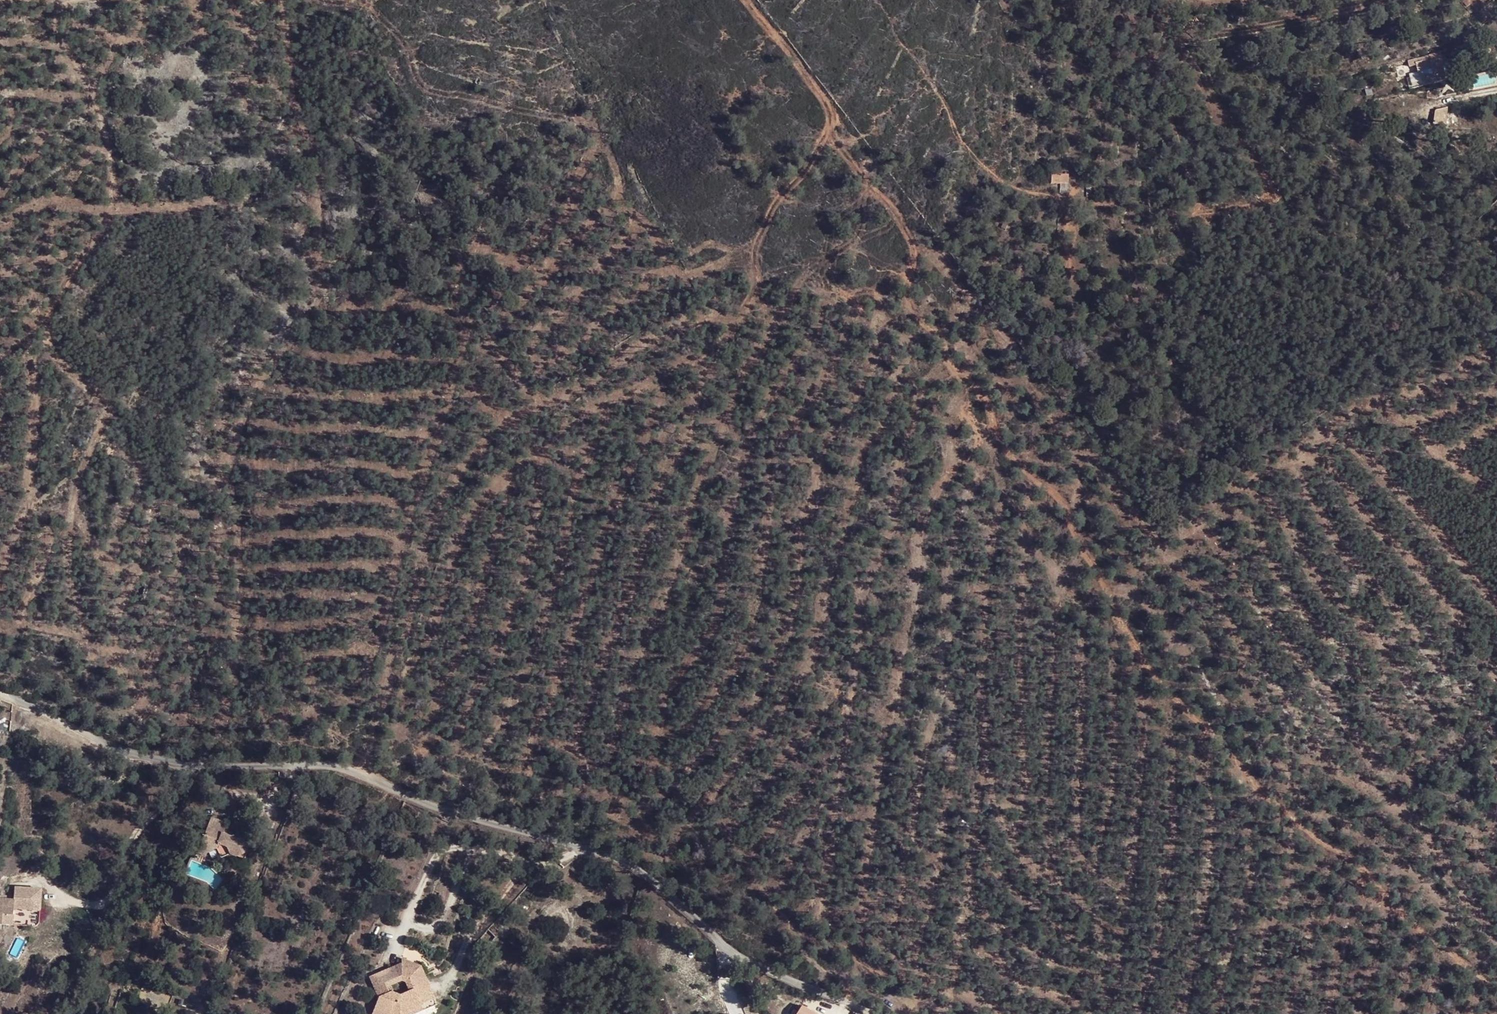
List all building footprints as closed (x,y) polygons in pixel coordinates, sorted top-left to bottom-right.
[(1430,60),(1412,65),(1414,73),(1429,70),(1430,75),(1440,72),(1438,61),(1430,63),(1430,60)] [(1443,110),(1434,111),(1432,124),(1443,124),(1443,110)] [(1067,174),(1049,173),(1049,185),(1066,186),(1067,174)] [(206,822),(220,828),(222,822),(207,815),(206,822)] [(216,841),(218,835),(220,828),(206,822),(196,845),(209,850),(217,862),(226,856),(239,861),(247,842),(234,837),(229,840),(226,845),(216,841)] [(239,831),(234,837),(247,842),(249,836),(239,831)] [(229,840),(218,835),(216,841),(226,845),(229,840)] [(203,860),(209,850),(196,845),(193,855),(200,859),(203,860)] [(197,866),(200,859),(193,855),(183,863),(197,866)] [(0,893),(0,921),(11,922),(13,905),(39,907),(41,887),(14,885),(12,894),(0,893)] [(395,957),(395,962),(398,965),(397,968),(398,970),(400,971),(405,969),(407,973),(413,969),(412,967),(395,957)] [(427,992),(413,969),(407,973),(405,969),(400,971),(398,970),(397,968),(398,965),(395,962),(364,980),(376,999),(368,1013),(387,1013),(389,1010),(395,1013),(415,1002),(413,999),(427,992)] [(427,992),(413,999),(415,1002),(395,1013),(389,1010),(387,1013),(411,1013),(433,1004),(427,992)]
